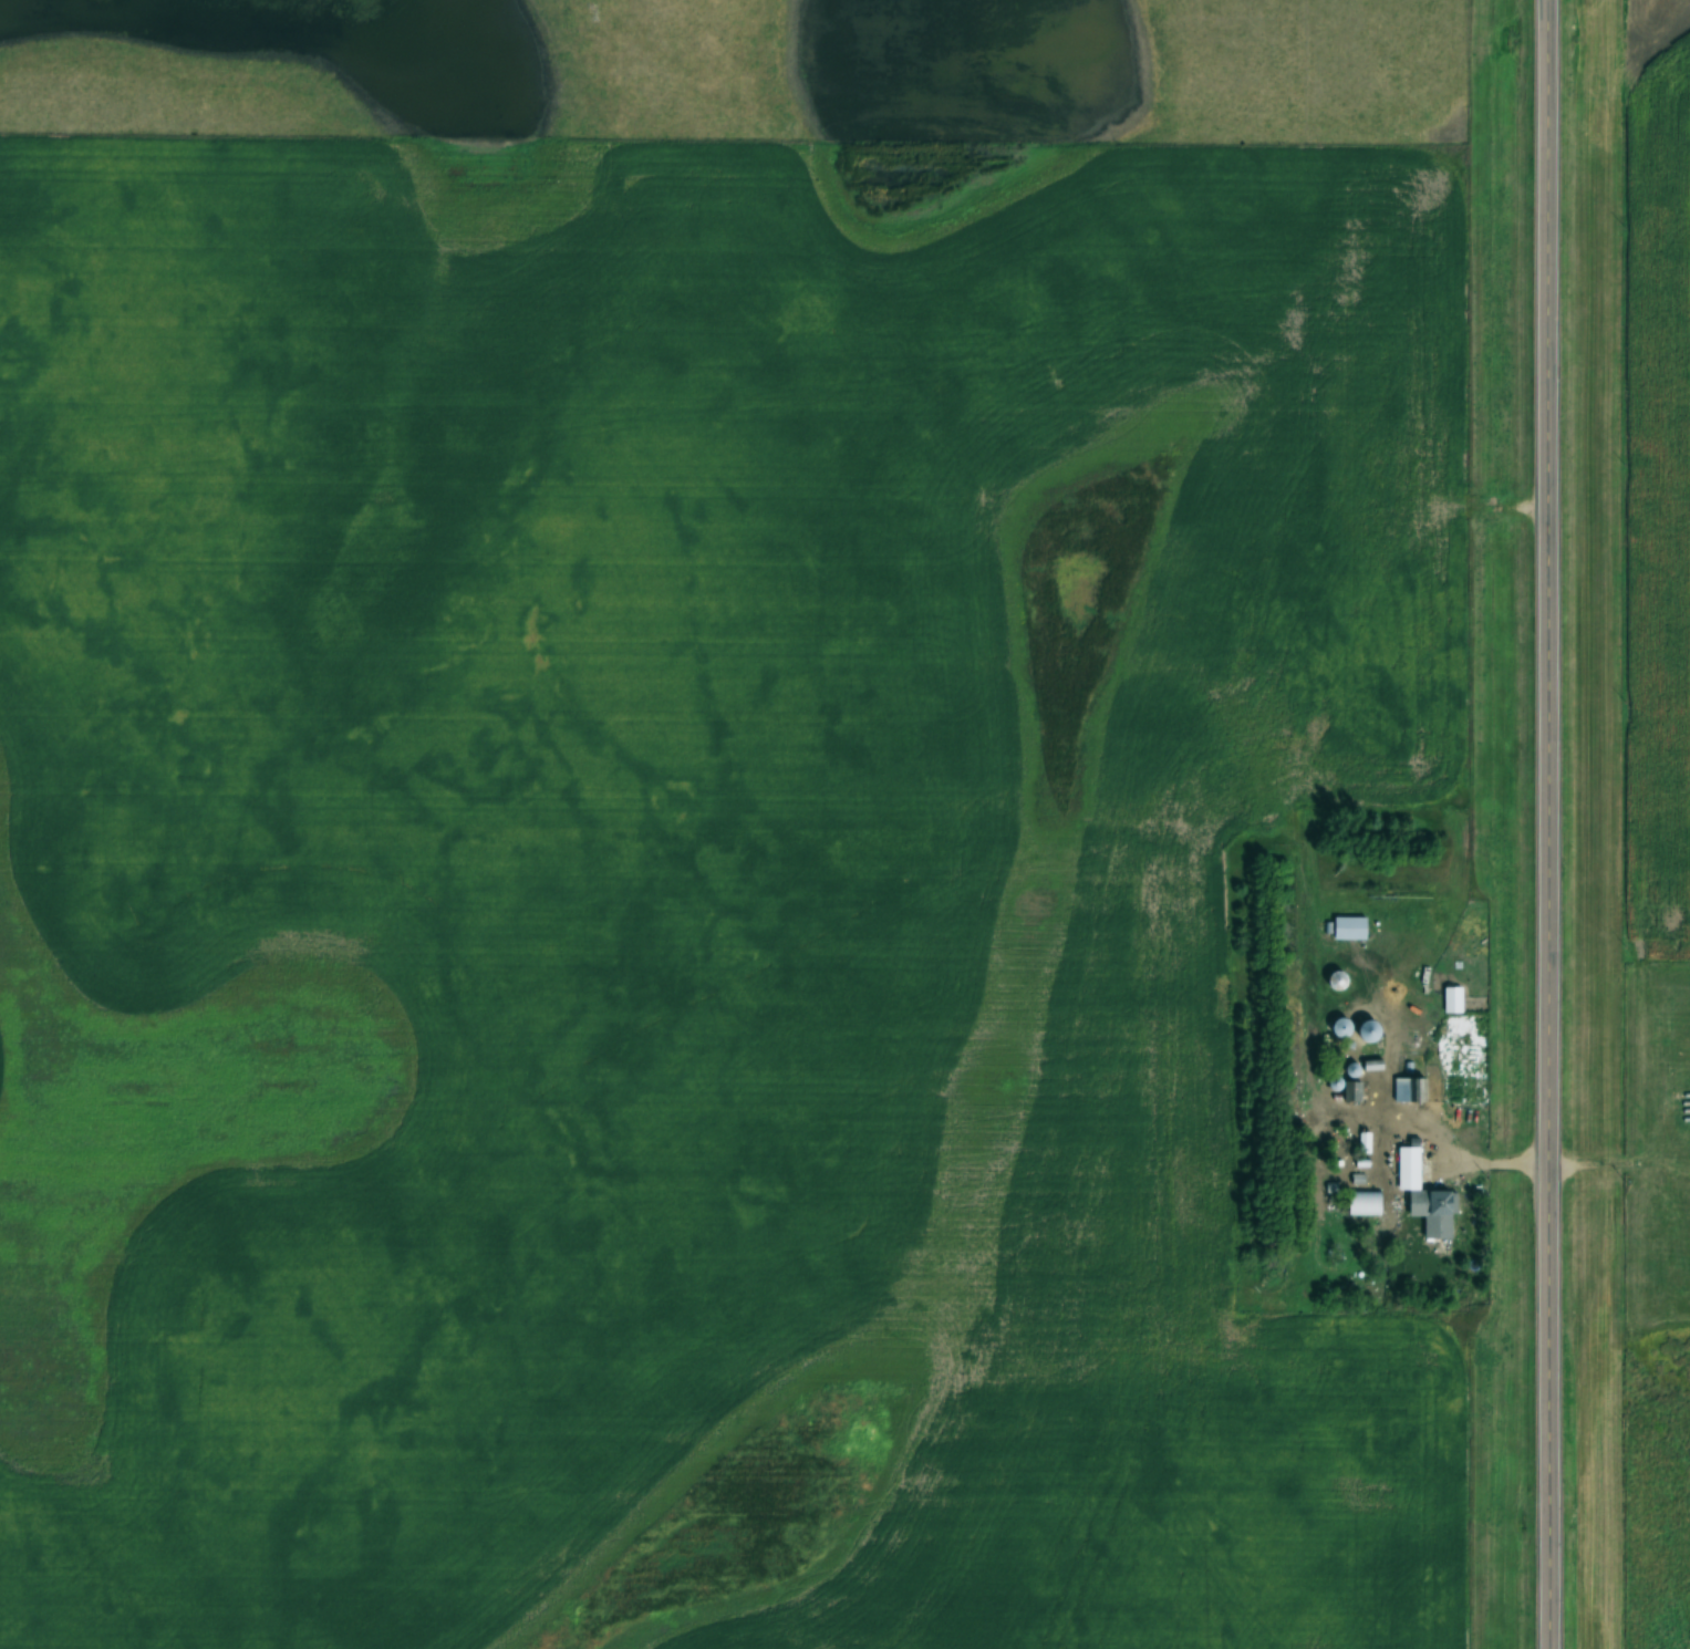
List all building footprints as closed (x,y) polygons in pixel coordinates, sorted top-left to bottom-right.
[(1365,917),(1333,917),(1333,940),(1365,940),(1365,917)] [(1444,988),(1444,1013),(1460,1013),(1460,988),(1444,988)] [(1346,1024),(1334,1020),(1330,1033),(1342,1037),(1346,1024)] [(1360,1042),(1375,1041),(1374,1021),(1359,1022),(1360,1042)] [(1425,1101),(1425,1077),(1393,1077),(1393,1101),(1425,1101)] [(1398,1147),(1398,1190),(1408,1190),(1408,1216),(1424,1216),(1424,1239),(1453,1239),(1453,1189),(1429,1189),(1429,1147),(1398,1147)]
